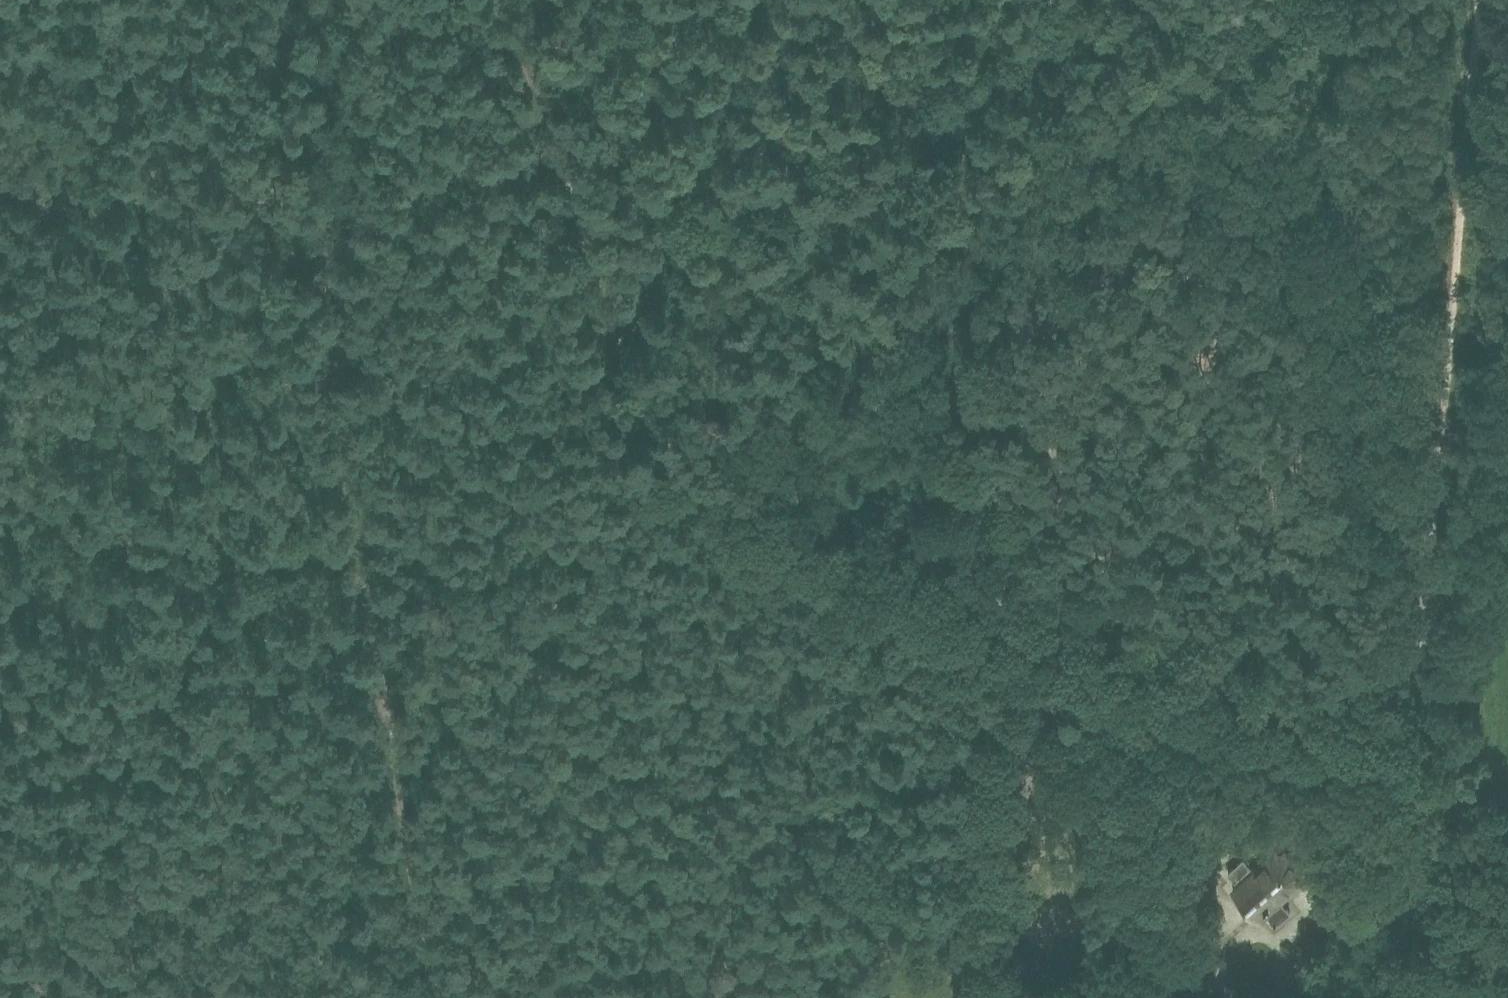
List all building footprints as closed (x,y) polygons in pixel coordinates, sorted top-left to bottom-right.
[(1276,851),(1253,870),(1243,859),(1228,872),(1238,883),(1232,888),(1255,915),(1262,909),(1275,924),(1289,911),(1280,901),(1302,882),(1303,871),(1286,851),(1276,851)]
